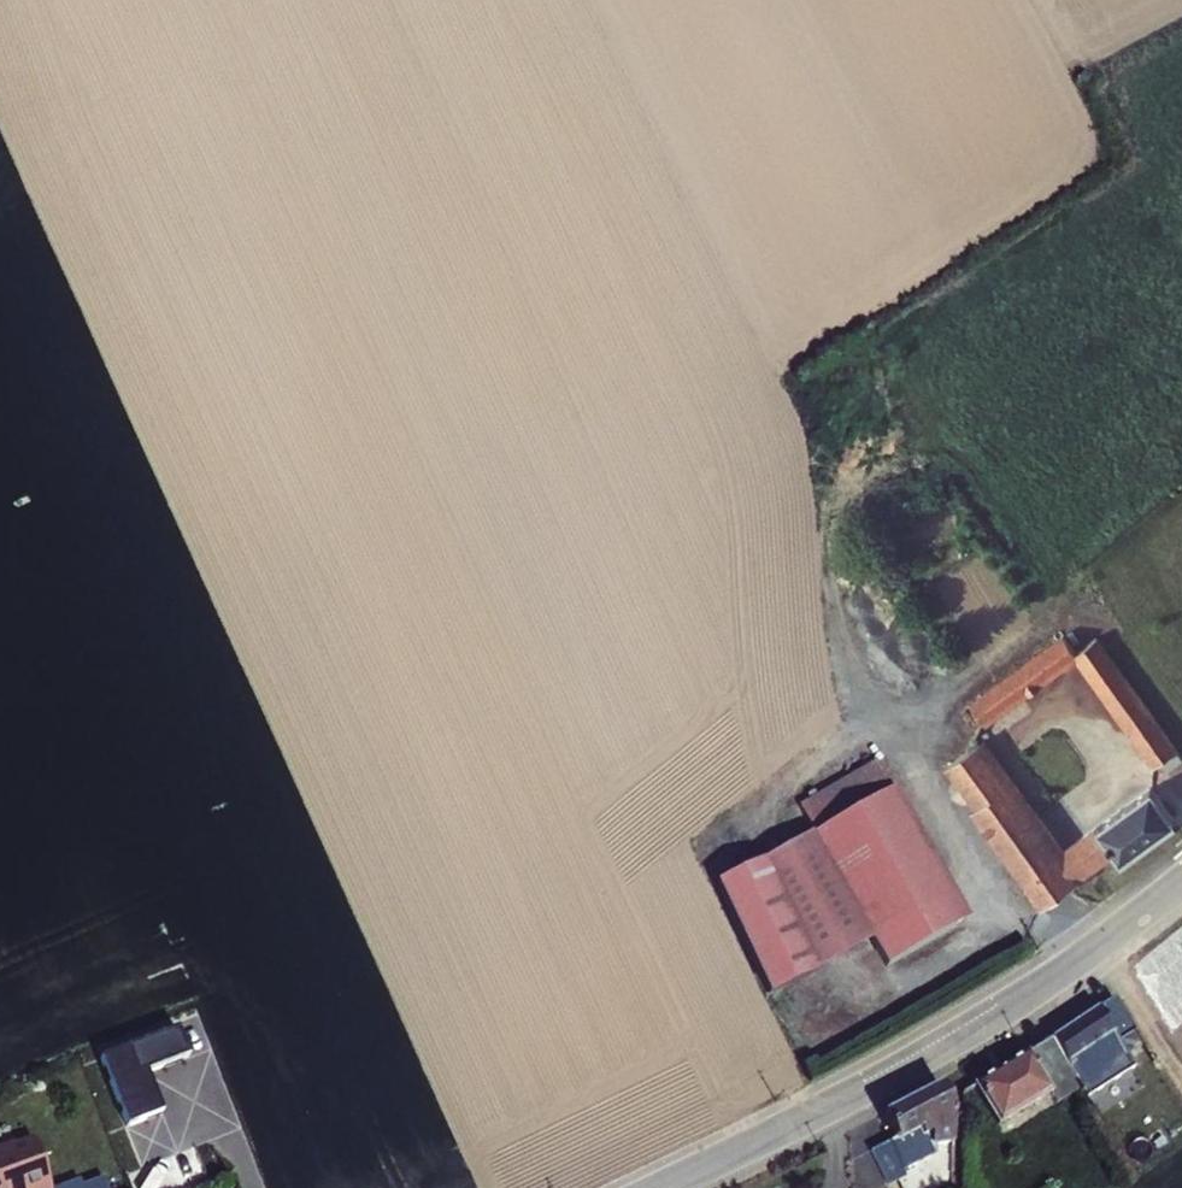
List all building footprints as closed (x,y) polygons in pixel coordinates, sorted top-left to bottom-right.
[(1101,640),(1074,660),(1153,764),(1162,760),(1168,769),(1181,760),(1181,755),(1101,640)] [(972,709),(982,726),(1074,660),(1061,643),(972,709)] [(1058,854),(979,749),(950,770),(979,809),(972,813),(1042,907),(1117,855),(1120,859),(1175,820),(1152,789),(1058,854)] [(835,817),(903,779),(897,769),(874,772),(824,797),(835,817)] [(835,817),(821,824),(880,930),(894,957),(975,912),(903,779),(835,817)] [(880,930),(821,824),(723,878),(715,882),(766,995),(773,991),(880,930)] [(1102,992),(1084,1002),(1095,1023),(1103,1034),(1120,1024),(1102,992)] [(1119,1061),(1103,1034),(1095,1023),(1084,1002),(1030,1032),(1059,1083),(1065,1092),(1119,1061)] [(1059,1083),(1030,1032),(951,1076),(974,1118),(1028,1089),(1033,1098),(1059,1083)] [(169,1038),(103,1064),(115,1095),(181,1067),(169,1038)] [(884,1120),(896,1148),(873,1157),(886,1187),(896,1187),(914,1180),(910,1170),(934,1160),(933,1158),(959,1147),(955,1137),(938,1097),(884,1120)] [(56,1187),(34,1138),(17,1146),(17,1144),(0,1151),(0,1187),(53,1187),(56,1187)]
